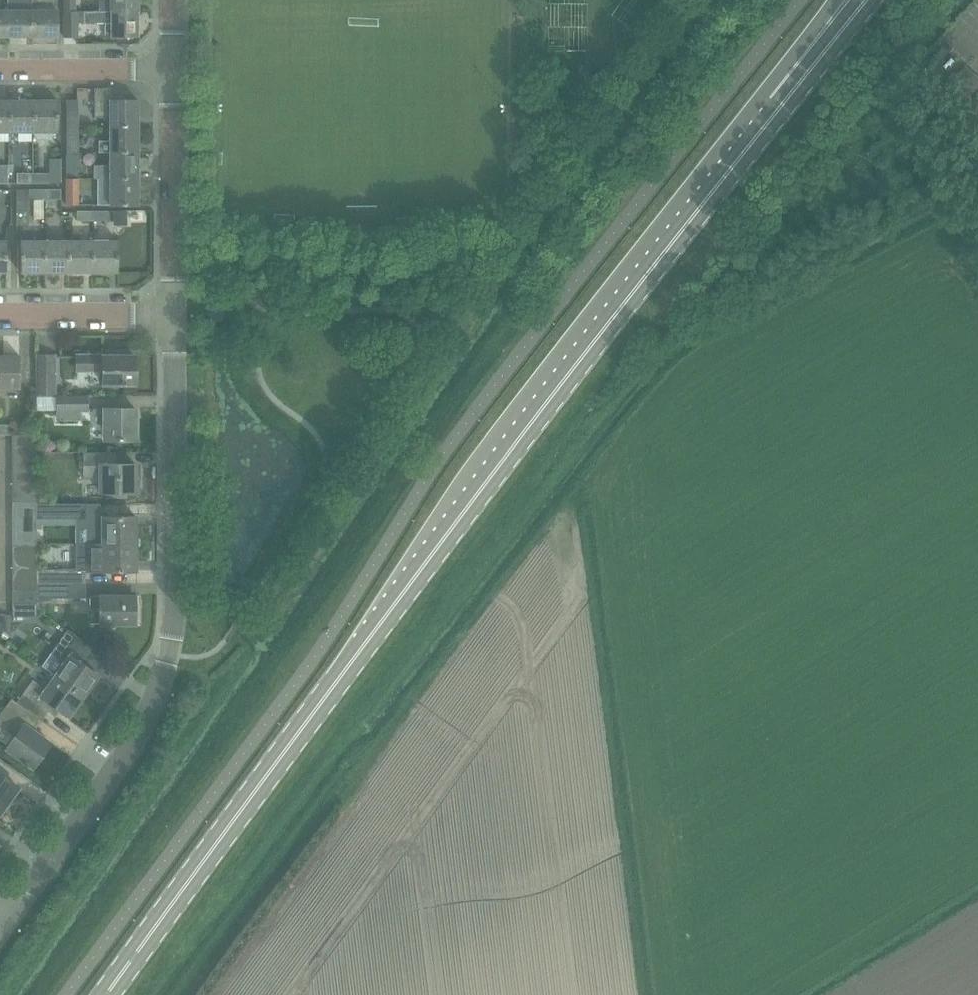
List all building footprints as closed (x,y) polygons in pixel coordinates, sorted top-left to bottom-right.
[(33,0),(8,0),(8,10),(8,35),(33,35),(33,0)] [(58,35),(58,0),(33,0),(33,35),(58,35)] [(64,11),(76,11),(76,0),(64,0),(64,11)] [(136,10),(136,0),(99,0),(99,11),(136,10)] [(8,35),(8,10),(0,10),(0,35),(8,35)] [(64,11),(64,35),(78,35),(78,22),(105,22),(105,35),(136,35),(136,10),(99,11),(82,11),(76,11),(64,11)] [(111,117),(111,126),(137,126),(137,100),(110,100),(110,88),(94,88),(94,117),(111,117)] [(970,104),(977,110),(977,94),(970,104)] [(8,133),(8,100),(0,100),(0,133),(8,133)] [(32,100),(8,100),(8,133),(32,133),(32,100)] [(57,100),(32,100),(32,133),(57,133),(57,100)] [(66,126),(78,126),(78,100),(66,100),(66,126)] [(66,152),(78,152),(78,144),(85,144),(85,132),(78,132),(78,126),(66,126),(66,152)] [(111,152),(137,152),(137,126),(111,126),(111,152)] [(66,179),(78,179),(78,152),(66,152),(66,179)] [(93,179),(111,179),(111,178),(137,178),(137,152),(111,152),(111,165),(93,165),(93,179)] [(33,174),(33,183),(49,182),(49,173),(33,174)] [(33,183),(33,174),(16,174),(17,184),(33,183)] [(111,204),(118,204),(138,204),(137,178),(111,178),(111,179),(111,204)] [(79,205),(79,194),(78,179),(66,179),(66,205),(79,205)] [(11,200),(11,189),(0,189),(0,200),(11,200)] [(45,200),(45,189),(16,189),(16,208),(29,208),(29,200),(34,200),(34,220),(43,220),(43,200),(45,200)] [(45,189),(45,200),(61,199),(61,189),(45,189)] [(93,221),(92,211),(77,211),(77,221),(93,221)] [(92,211),(93,221),(109,221),(109,211),(92,211)] [(21,239),(21,251),(21,271),(46,271),(45,239),(21,239)] [(45,239),(46,271),(69,271),(69,239),(45,239)] [(93,239),(69,239),(69,271),(93,271),(93,239)] [(93,239),(93,271),(117,271),(117,239),(93,239)] [(18,375),(19,356),(0,356),(0,387),(18,387),(18,375)] [(53,393),(53,375),(53,356),(38,356),(38,393),(53,393)] [(132,395),(132,384),(135,384),(135,357),(77,356),(77,370),(103,370),(103,384),(123,384),(123,395),(132,395)] [(59,369),(59,387),(72,387),(72,369),(59,369)] [(86,413),(86,409),(86,396),(57,396),(57,421),(79,421),(79,413),(86,413)] [(135,408),(115,408),(97,408),(97,423),(105,423),(105,440),(135,440),(135,408)] [(10,435),(10,426),(0,426),(0,435),(10,435)] [(35,447),(35,435),(12,435),(12,447),(35,447)] [(35,459),(35,447),(12,447),(12,459),(35,459)] [(135,464),(115,464),(115,453),(83,452),(83,477),(100,478),(100,492),(135,492),(135,464)] [(35,471),(35,459),(12,459),(12,471),(35,471)] [(35,483),(35,471),(12,471),(12,482),(35,483)] [(35,492),(35,483),(12,482),(12,494),(35,494),(35,492)] [(47,492),(35,492),(35,494),(36,504),(47,504),(47,492)] [(36,506),(36,504),(35,494),(12,494),(12,506),(36,506)] [(84,504),(55,504),(47,504),(36,504),(36,506),(36,518),(84,518),(84,504)] [(36,518),(36,506),(12,506),(12,518),(36,518)] [(89,544),(135,544),(135,516),(89,516),(89,531),(89,544)] [(36,530),(36,518),(12,518),(12,530),(36,530)] [(36,542),(36,530),(12,530),(12,542),(36,542)] [(36,554),(36,542),(12,542),(11,554),(36,554)] [(135,544),(89,544),(76,544),(76,570),(36,569),(36,578),(36,584),(85,584),(85,570),(89,570),(89,571),(134,571),(135,544)] [(36,566),(36,554),(11,554),(11,566),(36,566)] [(36,578),(36,569),(36,566),(11,566),(11,578),(36,578)] [(36,590),(36,584),(36,578),(11,578),(11,589),(36,590)] [(36,590),(36,602),(52,600),(52,598),(85,598),(85,584),(36,584),(36,590)] [(36,602),(36,590),(11,589),(11,602),(36,602)] [(133,597),(113,597),(90,597),(90,608),(101,608),(100,624),(133,624),(133,597)] [(36,617),(36,602),(11,602),(11,617),(36,617)] [(90,648),(74,636),(67,631),(52,652),(65,661),(55,675),(82,694),(96,675),(84,667),(89,661),(84,657),(90,648)] [(66,716),(82,694),(55,675),(45,689),(33,680),(17,702),(39,718),(45,710),(50,714),(55,707),(66,716)] [(17,702),(12,699),(0,715),(0,725),(15,736),(6,750),(30,767),(48,742),(31,730),(39,718),(17,702)] [(16,786),(0,775),(0,809),(16,786)]
